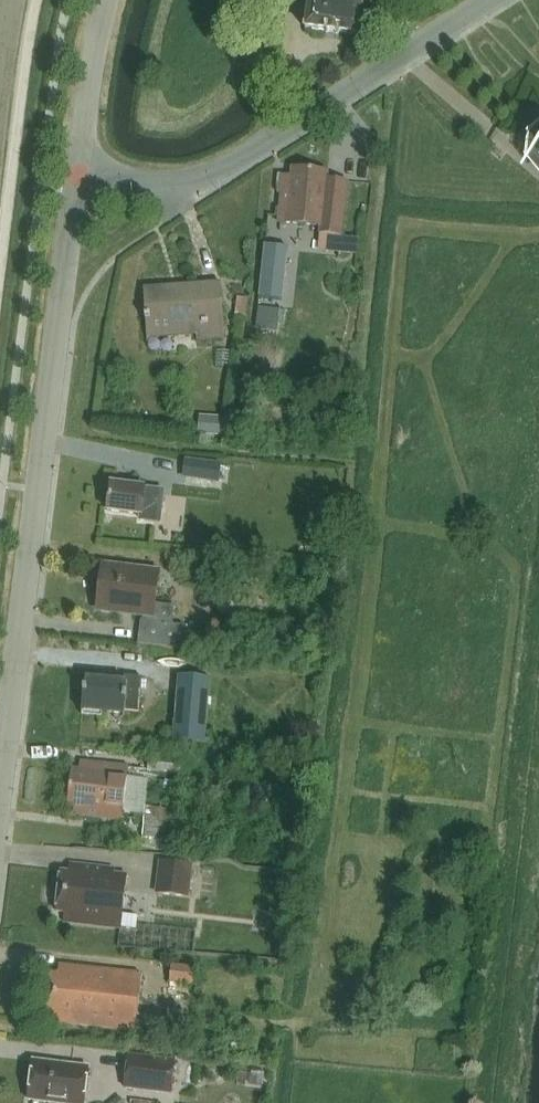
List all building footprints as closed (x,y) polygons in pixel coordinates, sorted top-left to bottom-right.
[(307,30),(328,32),(327,33),(340,35),(340,34),(361,36),(365,0),(310,0),(307,30)] [(282,194),(279,223),(321,227),(320,236),(342,238),(348,183),(328,181),(329,173),(293,169),(292,177),(281,176),(279,193),(282,194)] [(288,247),(266,245),(261,299),(283,301),(288,247)] [(198,341),(238,338),(238,330),(224,331),(221,283),(145,288),(148,329),(197,326),(198,341)] [(229,417),(200,416),(199,436),(227,438),(229,417)] [(221,483),(223,466),(188,462),(186,479),(221,483)] [(142,516),(142,522),(163,525),(167,491),(111,485),(107,512),(142,516)] [(186,627),(175,626),(177,609),(156,606),(160,573),(103,566),(98,608),(122,611),(122,608),(134,609),(133,616),(143,617),(143,622),(141,621),(138,644),(183,650),(186,627)] [(139,713),(142,679),(125,677),(124,683),(86,680),(86,689),(83,688),(83,693),(84,693),(82,713),(124,717),(125,712),(139,713)] [(204,746),(209,694),(210,679),(179,677),(174,743),(204,746)] [(192,758),(151,755),(150,770),(191,773),(192,758)] [(122,822),(129,767),(80,762),(79,770),(72,770),(68,807),(75,808),(74,816),(122,822)] [(179,810),(145,807),(142,848),(151,849),(151,848),(160,849),(161,840),(176,841),(179,810)] [(191,863),(163,860),(159,893),(188,896),(191,863)] [(65,914),(64,923),(121,929),(127,877),(113,875),(114,870),(70,865),(69,874),(61,873),(57,913),(65,914)] [(135,1033),(142,978),(140,974),(59,965),(58,976),(50,975),(46,1014),(53,1015),(52,1023),(135,1033)] [(195,987),(196,969),(173,967),(171,985),(195,987)] [(175,1096),(178,1063),(130,1057),(126,1090),(175,1096)] [(38,1102),(86,1102),(90,1069),(34,1062),(29,1102),(38,1102)]
